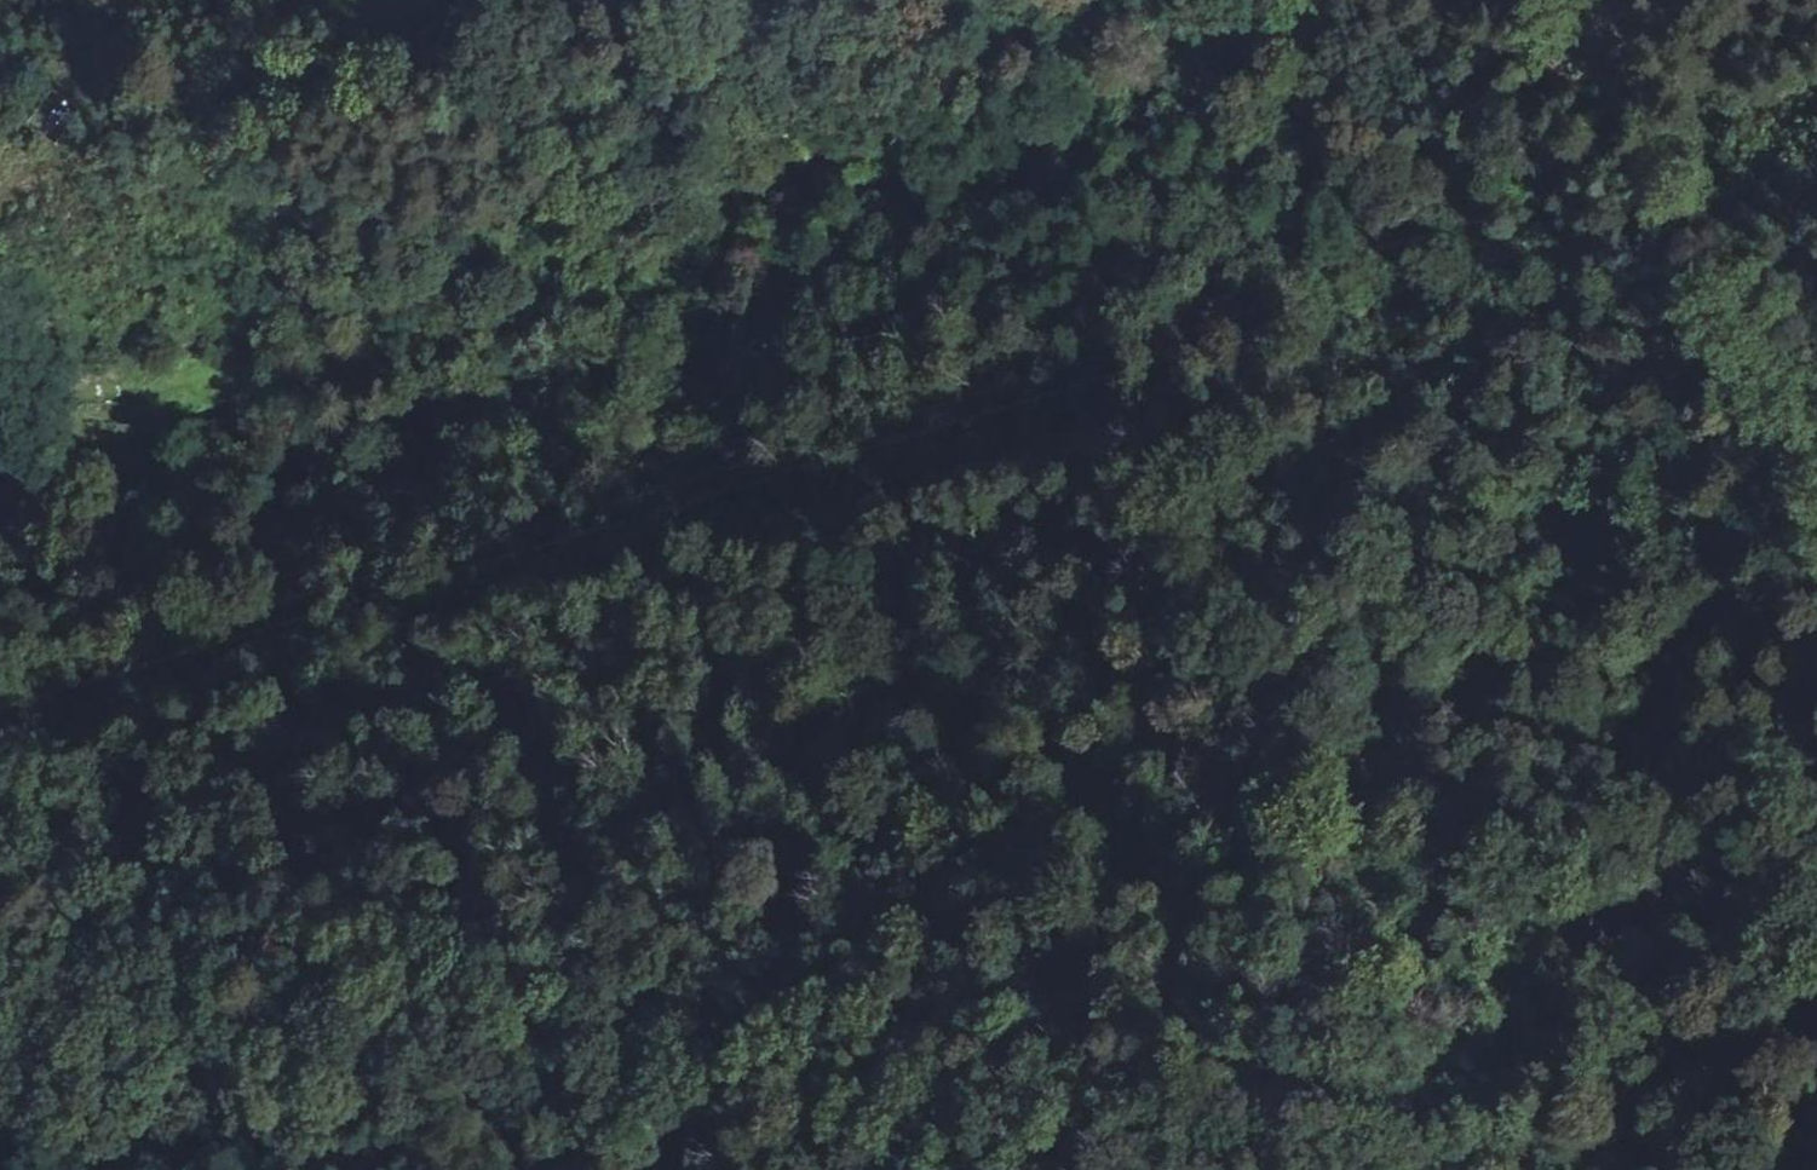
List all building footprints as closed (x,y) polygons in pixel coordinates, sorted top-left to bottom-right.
[(108,488),(106,479),(96,481),(97,491),(108,488)]
